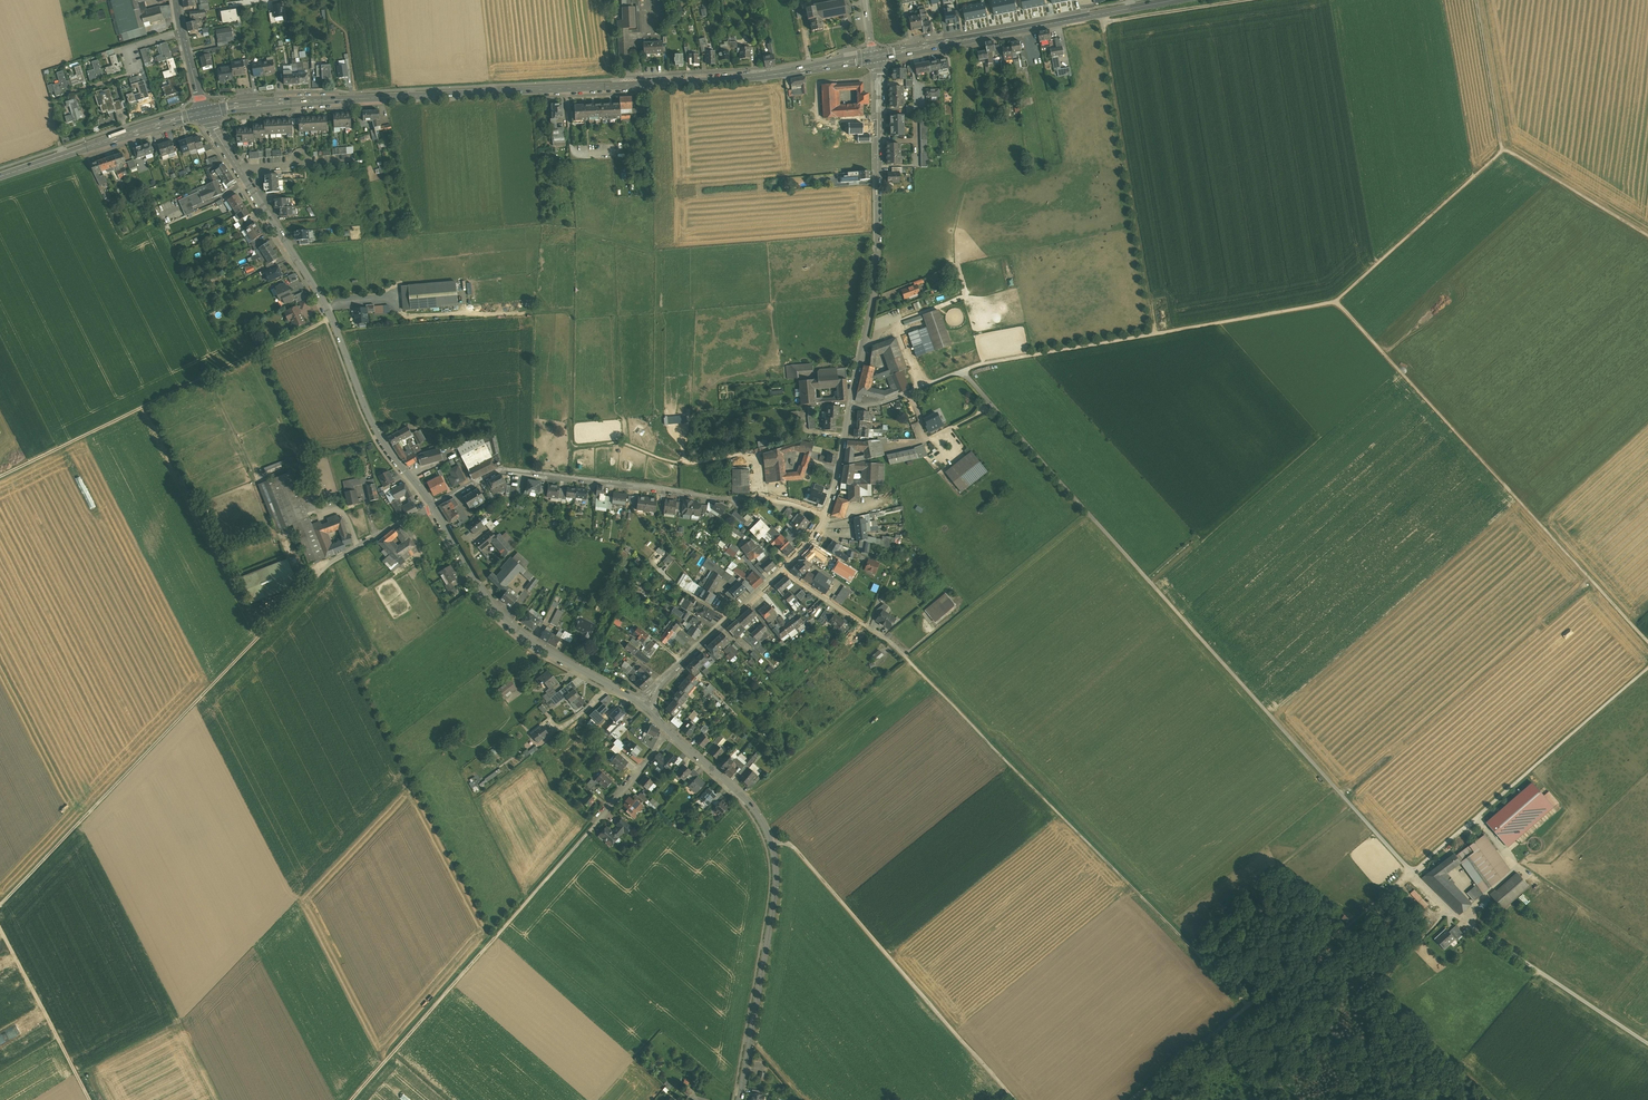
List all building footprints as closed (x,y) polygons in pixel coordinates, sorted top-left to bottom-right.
[(127,0),(114,0),(110,1),(114,16),(118,15),(120,20),(123,33),(144,27),(151,25),(151,23),(149,24),(149,23),(172,17),(170,6),(159,7),(160,9),(146,12),(146,7),(140,9),(130,11),(127,0)] [(130,11),(140,9),(138,1),(142,0),(127,0),(130,11)] [(201,5),(199,5),(200,11),(205,10),(209,10),(208,0),(200,0),(201,5)] [(813,5),(814,7),(806,9),(808,19),(808,20),(810,20),(816,18),(816,20),(821,19),(840,16),(841,19),(846,18),(845,15),(846,14),(843,0),(839,0),(837,0),(813,5)] [(1000,14),(1005,13),(1003,0),(997,1),(1000,14)] [(1011,12),(1009,0),(1004,0),(1003,0),(1005,13),(1011,12)] [(994,15),(1000,14),(997,1),(992,2),(994,15)] [(275,18),(284,16),(282,4),(273,6),(274,13),(275,18)] [(982,18),(988,17),(985,4),(980,5),(982,18)] [(977,19),(982,18),(980,5),(974,6),(977,19)] [(971,20),(977,19),(974,6),(969,7),(971,20)] [(631,7),(622,8),(623,20),(617,20),(619,49),(625,49),(625,48),(624,44),(624,29),(635,28),(634,7),(631,7)] [(966,21),(971,20),(969,7),(963,8),(966,21)] [(954,10),(944,11),(946,24),(956,22),(956,21),(954,12),(954,10)] [(920,15),(908,17),(911,31),(922,29),(921,23),(920,19),(920,15)] [(821,19),(816,20),(816,18),(810,20),(811,26),(812,31),(821,29),(823,28),(821,19)] [(144,27),(123,33),(120,20),(113,22),(116,35),(118,35),(120,42),(146,35),(144,27)] [(193,22),(187,24),(188,32),(199,30),(198,23),(197,21),(193,22)] [(925,23),(921,23),(922,29),(923,33),(927,32),(932,31),(930,22),(925,23)] [(231,28),(216,30),(218,43),(227,41),(226,38),(233,36),(231,28)] [(1050,30),(1038,32),(1038,33),(1040,42),(1048,40),(1051,40),(1050,30)] [(1058,38),(1055,40),(1056,48),(1063,47),(1058,38)] [(994,41),(986,43),(986,45),(987,50),(988,53),(991,52),(995,51),(996,51),(995,48),(995,44),(994,41)] [(1020,41),(1011,43),(1012,47),(1013,53),(1016,52),(1022,51),(1020,41)] [(172,58),(167,42),(160,44),(163,54),(156,57),(158,63),(167,60),(172,58)] [(651,42),(643,43),(644,53),(651,53),(651,42)] [(654,42),(651,42),(651,53),(662,52),(662,42),(658,42),(658,44),(654,44),(654,42)] [(220,47),(205,50),(206,55),(209,54),(210,55),(221,52),(220,47)] [(749,47),(741,47),(741,51),(740,51),(741,58),(748,58),(748,55),(749,55),(749,47)] [(1012,47),(1003,48),(1005,59),(1013,58),(1013,57),(1013,53),(1012,47)] [(1056,48),(1050,50),(1052,56),(1058,55),(1064,54),(1063,47),(1056,48)] [(113,49),(106,51),(108,58),(110,57),(114,55),(113,49)] [(728,50),(720,51),(720,53),(719,53),(719,54),(719,55),(720,55),(721,60),(729,59),(728,51),(728,50)] [(987,50),(978,52),(979,56),(977,56),(978,59),(979,58),(980,60),(984,59),(988,58),(988,53),(987,50)] [(714,52),(706,52),(706,64),(714,63),(714,52)] [(114,55),(110,57),(113,67),(106,69),(108,75),(121,70),(116,54),(114,55)] [(206,55),(200,56),(202,68),(212,65),(210,55),(209,54),(206,55)] [(682,54),(674,55),(675,58),(674,58),(674,62),(675,62),(675,65),(678,65),(678,66),(682,66),(682,65),(683,65),(682,60),(683,58),(682,58),(682,54)] [(689,54),(689,64),(694,64),(694,65),(698,65),(698,60),(699,60),(698,56),(698,54),(689,54)] [(771,55),(763,57),(764,66),(765,67),(775,66),(773,55),(771,55)] [(1058,55),(1052,56),(1054,70),(1057,69),(1061,69),(1058,55)] [(170,70),(163,72),(165,79),(167,78),(174,76),(178,74),(173,58),(172,58),(167,60),(170,70)] [(943,59),(938,60),(939,70),(948,68),(947,58),(946,58),(943,58),(943,59)] [(103,76),(98,60),(92,62),(95,72),(89,74),(90,80),(103,76)] [(934,61),(925,63),(927,72),(937,70),(939,70),(938,60),(937,60),(934,60),(934,61)] [(273,61),(268,62),(268,61),(263,62),(264,73),(270,73),(270,74),(275,73),(273,61)] [(263,62),(252,64),(253,71),(254,76),(265,75),(264,73),(263,62)] [(244,67),(239,68),(238,63),(231,64),(232,68),(233,76),(245,74),(244,67)] [(925,63),(914,65),(916,74),(927,72),(925,63)] [(330,65),(322,66),(322,67),(316,67),(317,77),(322,77),(322,79),(331,79),(330,65)] [(346,65),(337,66),(339,78),(348,77),(347,69),(346,65)] [(81,66),(75,67),(78,78),(71,80),(73,86),(86,82),(81,66)] [(232,68),(219,70),(221,82),(222,81),(222,82),(224,83),(226,83),(227,81),(234,79),(233,76),(232,68)] [(899,69),(893,69),(893,80),(906,79),(905,69),(902,69),(901,68),(900,69),(899,69)] [(1061,69),(1057,69),(1059,76),(1067,75),(1066,68),(1061,69)] [(68,87),(63,71),(57,73),(60,83),(53,85),(55,91),(62,89),(68,87)] [(292,71),(284,71),(284,85),(292,84),(292,74),(292,71)] [(308,73),(299,74),(300,84),(308,83),(308,73)] [(179,92),(174,76),(167,78),(171,88),(163,90),(165,97),(179,92)] [(805,77),(791,79),(792,86),(801,84),(806,84),(805,77)] [(149,97),(144,81),(141,82),(138,83),(134,84),(131,85),(133,89),(138,88),(140,93),(134,95),(136,101),(149,97)] [(834,84),(822,85),(824,118),(834,117),(834,107),(836,107),(835,90),(834,84)] [(902,87),(889,87),(889,97),(903,97),(902,87)] [(110,90),(103,92),(102,90),(96,92),(97,94),(96,95),(99,106),(101,106),(103,111),(114,108),(113,102),(114,102),(110,90)] [(133,93),(126,95),(129,103),(136,101),(134,95),(133,93)] [(863,94),(858,94),(858,104),(863,104),(868,104),(868,94),(863,94)] [(169,105),(181,102),(179,96),(168,99),(169,105)] [(631,97),(620,98),(620,104),(620,109),(629,109),(632,109),(632,108),(631,97)] [(903,97),(889,97),(890,107),(903,106),(903,97)] [(76,99),(66,102),(67,107),(69,106),(72,114),(65,116),(67,123),(80,119),(77,110),(80,109),(78,101),(77,101),(76,99)] [(114,102),(113,102),(114,108),(115,111),(123,109),(120,100),(114,102)] [(620,104),(602,105),(603,119),(607,119),(616,119),(621,118),(620,114),(620,109),(620,104)] [(562,105),(552,105),(552,119),(554,119),(557,119),(557,118),(562,117),(562,105)] [(602,105),(584,106),(585,120),(589,120),(598,119),(603,119),(602,105)] [(858,105),(840,107),(840,117),(860,116),(863,115),(863,109),(858,109),(858,105)] [(584,106),(575,106),(575,111),(571,112),(572,124),(581,124),(581,120),(585,120),(584,106)] [(372,111),(363,112),(364,120),(372,120),(372,111)] [(903,115),(889,116),(890,136),(904,135),(903,115)] [(863,123),(848,124),(848,135),(863,134),(863,123)] [(556,129),(551,129),(553,143),(554,143),(566,142),(564,128),(556,129)] [(200,136),(193,139),(196,148),(197,150),(204,147),(203,146),(200,136)] [(193,137),(186,140),(190,150),(196,148),(193,139),(193,137)] [(186,140),(179,142),(183,153),(190,150),(186,140)] [(172,141),(165,143),(169,154),(175,151),(172,141)] [(169,154),(165,143),(158,145),(160,151),(162,156),(169,154)] [(150,144),(142,146),(146,156),(153,153),(150,144)] [(900,144),(886,144),(887,154),(899,154),(898,151),(900,151),(900,144)] [(142,146),(134,149),(137,159),(142,157),(146,156),(142,146)] [(122,153),(115,156),(118,166),(122,164),(126,163),(122,153)] [(899,154),(887,154),(887,164),(900,164),(900,154),(899,154)] [(115,156),(106,159),(109,169),(113,167),(118,166),(115,156)] [(106,159),(98,161),(102,171),(107,170),(109,169),(106,159)] [(136,167),(133,160),(127,162),(130,169),(136,167)] [(98,161),(91,164),(94,174),(97,173),(102,171),(98,161)] [(225,165),(216,170),(220,175),(222,178),(230,173),(225,165)] [(207,173),(210,179),(220,175),(216,170),(216,169),(211,171),(207,173)] [(870,171),(860,172),(860,180),(870,179),(870,171)] [(860,172),(847,173),(848,176),(840,177),(841,183),(849,182),(859,181),(860,181),(860,180),(860,172)] [(894,172),(887,172),(888,183),(888,181),(891,181),(891,183),(899,183),(899,173),(899,172),(894,172)] [(102,178),(100,179),(97,173),(94,174),(100,187),(104,185),(103,182),(102,178)] [(222,178),(221,178),(223,182),(226,186),(231,183),(235,180),(230,173),(222,178)] [(208,190),(198,194),(202,203),(202,202),(222,194),(222,193),(218,184),(217,180),(212,183),(206,185),(208,190)] [(226,186),(223,182),(218,184),(222,193),(234,187),(231,183),(226,186)] [(198,194),(198,192),(179,200),(184,211),(203,203),(202,202),(202,203),(198,194)] [(237,194),(228,200),(229,203),(233,209),(242,203),(237,194)] [(275,200),(275,209),(280,208),(290,207),(289,198),(281,199),(275,200)] [(242,203),(233,209),(237,214),(246,208),(242,203)] [(294,207),(290,207),(280,208),(280,217),(295,216),(294,207)] [(246,208),(237,214),(236,215),(240,221),(243,218),(250,214),(246,208)] [(249,227),(245,229),(249,235),(259,228),(255,223),(249,227)] [(259,228),(249,235),(252,241),(256,238),(263,234),(259,228)] [(308,230),(304,230),(304,231),(294,232),(294,236),(295,236),(296,239),(297,240),(299,240),(309,239),(308,230)] [(259,242),(253,245),(255,250),(259,248),(262,246),(261,245),(262,245),(260,242),(259,242)] [(262,245),(261,245),(262,246),(259,248),(264,256),(273,251),(268,243),(265,245),(264,243),(262,245)] [(259,248),(255,250),(257,255),(252,257),(253,261),(263,257),(264,256),(259,248)] [(278,258),(273,251),(264,256),(269,264),(272,262),(273,263),(276,262),(275,260),(278,258)] [(250,267),(250,266),(245,267),(248,274),(253,272),(252,271),(255,269),(253,266),(250,267)] [(268,269),(259,272),(261,276),(265,274),(272,270),(271,268),(268,269)] [(272,270),(265,274),(268,281),(281,276),(280,271),(279,271),(277,268),(272,270)] [(294,273),(288,276),(291,283),(297,280),(294,273)] [(456,282),(402,286),(404,310),(458,306),(456,282)] [(282,285),(281,283),(278,285),(279,286),(276,287),(277,291),(276,291),(278,296),(290,290),(288,286),(286,287),(285,284),(282,285)] [(914,285),(901,290),(902,295),(903,295),(904,299),(909,298),(909,299),(920,295),(917,285),(917,284),(914,285)] [(290,290),(278,296),(280,300),(283,299),(285,304),(295,299),(298,298),(296,295),(294,296),(294,294),(292,295),(290,290)] [(303,292),(296,295),(298,298),(295,299),(297,302),(306,298),(303,292)] [(306,299),(299,302),(301,305),(301,307),(302,309),(309,306),(306,299)] [(374,304),(366,305),(366,308),(367,308),(367,313),(374,312),(374,306),(374,304)] [(374,306),(374,312),(375,314),(384,313),(384,305),(374,306)] [(297,307),(285,312),(289,321),(291,320),(295,328),(305,323),(298,308),(297,307)] [(366,308),(354,309),(355,324),(368,322),(367,313),(367,308),(366,308)] [(938,310),(923,315),(935,350),(950,345),(938,310)] [(926,327),(908,333),(916,357),(934,351),(926,327)] [(895,338),(880,343),(883,353),(886,361),(902,356),(895,338)] [(880,343),(872,346),(871,357),(875,356),(883,353),(880,343)] [(902,356),(886,361),(889,370),(891,375),(892,375),(900,371),(906,369),(902,356)] [(874,368),(864,365),(861,376),(872,379),(872,376),(874,368)] [(796,372),(796,366),(786,366),(788,379),(797,378),(796,372)] [(845,368),(836,369),(837,375),(837,380),(846,379),(845,368)] [(889,370),(872,376),(872,379),(879,380),(880,380),(891,375),(889,370)] [(900,371),(892,375),(893,379),(897,388),(899,393),(908,389),(900,371)] [(837,375),(818,376),(818,380),(819,388),(820,389),(825,388),(825,387),(838,386),(837,380),(837,375)] [(891,375),(880,380),(879,382),(881,383),(881,384),(893,379),(892,375),(891,375)] [(872,379),(861,376),(857,393),(863,394),(867,395),(869,389),(872,379)] [(813,380),(799,381),(801,404),(815,403),(815,398),(814,389),(813,380)] [(846,385),(838,386),(838,399),(838,401),(848,400),(846,385)] [(897,388),(884,391),(884,399),(899,393),(897,388)] [(884,391),(869,389),(867,395),(884,399),(884,391)] [(838,406),(828,406),(827,418),(836,419),(838,419),(838,406)] [(869,412),(858,411),(857,421),(866,422),(868,422),(869,412)] [(936,413),(924,419),(926,424),(925,425),(928,431),(942,424),(936,413)] [(827,418),(825,418),(825,430),(835,431),(836,419),(827,418)] [(866,422),(857,421),(857,428),(868,430),(868,429),(868,424),(866,424),(866,422)] [(408,427),(398,432),(403,439),(403,440),(404,439),(412,435),(408,427)] [(868,430),(857,428),(856,429),(854,429),(853,436),(861,437),(861,436),(867,437),(868,430)] [(398,432),(388,437),(393,445),(398,442),(401,440),(403,439),(398,432)] [(495,434),(488,436),(491,450),(489,451),(491,456),(499,452),(495,434)] [(488,436),(455,445),(463,460),(471,455),(469,452),(473,450),(471,447),(483,441),(489,451),(491,450),(488,436)] [(405,441),(404,439),(403,440),(403,439),(401,440),(407,451),(408,452),(409,452),(411,451),(413,450),(412,448),(410,449),(405,441)] [(411,443),(409,439),(405,441),(410,449),(412,448),(415,446),(413,442),(411,443)] [(401,440),(398,442),(404,453),(407,451),(401,440)] [(871,440),(863,442),(865,451),(866,455),(866,459),(874,457),(871,440)] [(880,440),(871,440),(874,457),(883,455),(880,440)] [(483,441),(471,447),(473,450),(469,452),(471,455),(463,460),(473,480),(497,468),(491,456),(489,451),(483,441)] [(801,441),(773,451),(773,457),(782,454),(794,450),(799,451),(801,441)] [(813,445),(801,441),(799,451),(806,453),(810,454),(813,446),(813,445)] [(857,442),(847,441),(846,450),(853,450),(856,450),(857,442)] [(404,453),(398,442),(393,445),(399,456),(403,460),(407,457),(404,453)] [(863,442),(857,442),(856,450),(865,451),(863,442)] [(421,451),(417,445),(415,446),(412,448),(413,450),(415,453),(417,456),(422,454),(421,451)] [(922,445),(914,448),(915,449),(918,458),(927,456),(922,445)] [(822,448),(813,446),(810,454),(810,456),(819,461),(820,457),(822,448)] [(430,452),(422,454),(417,456),(419,460),(418,461),(421,466),(438,461),(443,459),(440,449),(439,449),(430,452)] [(915,449),(886,455),(890,465),(918,458),(915,449)] [(853,450),(846,450),(844,464),(852,462),(852,458),(853,450)] [(773,451),(762,454),(764,467),(765,467),(774,466),(773,457),(773,451)] [(499,452),(491,456),(497,468),(502,465),(499,452)] [(972,452),(946,472),(962,492),(988,472),(972,452)] [(407,457),(403,460),(408,467),(418,461),(419,460),(417,456),(415,453),(413,454),(407,457)] [(782,454),(773,457),(774,466),(783,465),(782,454)] [(837,457),(828,455),(827,458),(826,463),(835,464),(837,457)] [(297,456),(285,461),(287,466),(299,461),(297,456)] [(285,461),(264,469),(266,474),(287,466),(285,461)] [(867,461),(853,464),(853,469),(866,470),(866,463),(867,463),(867,461)] [(867,463),(866,463),(866,470),(865,484),(874,485),(875,464),(867,463)] [(884,464),(875,464),(874,485),(883,484),(884,464)] [(774,466),(765,467),(767,483),(785,481),(784,475),(783,465),(774,466)] [(458,466),(449,470),(453,479),(450,480),(453,486),(465,480),(459,467),(458,466)] [(798,474),(784,475),(785,481),(802,479),(804,474),(806,469),(802,467),(798,474)] [(813,470),(806,467),(806,469),(804,474),(811,476),(813,470)] [(853,469),(844,468),(841,484),(845,484),(848,485),(850,485),(850,482),(853,469)] [(749,470),(732,470),(732,486),(749,487),(749,470)] [(388,471),(379,476),(384,486),(385,486),(388,485),(394,481),(388,471)] [(501,474),(489,480),(493,488),(505,482),(501,474)] [(90,509),(96,506),(80,476),(75,479),(90,509)] [(345,492),(355,490),(354,487),(367,484),(365,477),(343,482),(345,492)] [(440,477),(434,480),(440,492),(446,489),(441,477),(440,477)] [(434,480),(428,483),(434,495),(440,492),(434,480)] [(541,483),(528,480),(526,492),(539,494),(539,493),(541,486),(541,483)] [(505,482),(493,488),(491,489),(493,494),(499,492),(500,493),(506,490),(507,485),(505,482)] [(859,482),(850,482),(850,485),(848,485),(848,489),(848,501),(849,501),(860,501),(859,482)] [(407,499),(408,498),(412,496),(410,491),(405,483),(391,491),(396,500),(399,499),(405,496),(407,499)] [(375,484),(368,486),(370,495),(369,496),(370,501),(378,500),(375,484)] [(813,490),(822,493),(824,487),(815,484),(813,490)] [(560,486),(548,485),(547,497),(558,499),(558,498),(559,491),(560,486)] [(604,487),(597,486),(596,496),(603,496),(604,487)] [(478,488),(463,497),(470,509),(485,500),(478,488)] [(576,489),(567,488),(567,490),(566,497),(575,498),(575,497),(576,489)] [(588,490),(577,489),(576,489),(575,497),(586,499),(588,490)] [(355,490),(345,492),(348,505),(358,504),(357,499),(355,490)] [(810,500),(822,505),(826,495),(822,493),(813,490),(812,490),(811,495),(812,495),(810,500)] [(391,503),(396,500),(391,491),(385,494),(391,503)] [(627,495),(613,493),(613,498),(612,503),(625,505),(627,495)] [(410,502),(403,506),(404,510),(399,512),(401,516),(404,514),(404,515),(406,514),(407,516),(417,511),(414,504),(416,503),(412,496),(408,498),(410,502)] [(603,496),(596,496),(596,501),(596,506),(596,507),(604,508),(604,504),(605,497),(603,496)] [(657,499),(638,497),(637,505),(636,510),(655,513),(657,499)] [(451,510),(450,509),(447,511),(444,503),(439,506),(446,516),(450,523),(457,518),(459,516),(453,509),(459,505),(454,498),(447,502),(452,509),(451,510)] [(848,501),(837,498),(832,515),(843,519),(849,501),(848,501)] [(396,500),(391,503),(397,513),(399,512),(404,510),(403,506),(399,499),(396,500)] [(676,502),(665,500),(664,514),(675,515),(676,509),(676,502)] [(692,502),(684,501),(683,510),(682,514),(699,516),(700,513),(701,505),(701,504),(692,504),(692,502)] [(721,504),(715,504),(714,506),(712,509),(721,515),(726,507),(721,504)] [(464,513),(459,505),(453,509),(459,516),(464,513)] [(708,505),(701,505),(700,513),(705,514),(707,510),(708,505)] [(794,509),(787,508),(781,515),(786,520),(794,509)] [(754,526),(736,513),(737,512),(735,510),(731,515),(751,529),(754,526)] [(464,513),(459,516),(464,523),(469,519),(464,513)] [(810,522),(799,514),(790,525),(801,533),(800,533),(801,533),(810,522)] [(481,515),(468,527),(474,534),(484,526),(485,524),(488,522),(481,515)] [(771,526),(761,516),(758,519),(760,520),(769,528),(771,526)] [(312,525),(309,518),(293,525),(309,564),(325,558),(312,525)] [(342,518),(326,524),(329,531),(338,528),(344,525),(345,525),(342,518)] [(864,519),(854,520),(855,528),(865,527),(865,523),(864,519)] [(769,528),(760,520),(754,526),(751,529),(749,531),(759,540),(766,533),(769,530),(770,529),(769,528)] [(330,545),(321,521),(312,525),(325,558),(334,554),(330,545)] [(344,525),(338,528),(340,533),(341,537),(347,535),(344,525)] [(801,533),(790,525),(785,531),(788,535),(785,537),(790,542),(800,533),(801,533)] [(781,535),(771,526),(769,528),(770,529),(769,530),(775,537),(773,538),(775,540),(774,541),(776,543),(782,549),(788,543),(780,535),(781,535)] [(410,539),(401,527),(395,531),(398,535),(405,543),(410,539)] [(865,527),(855,528),(857,540),(859,540),(861,540),(867,539),(867,538),(866,531),(865,527)] [(775,537),(769,530),(766,533),(767,535),(764,538),(769,542),(772,545),(776,543),(774,541),(775,540),(773,538),(775,537)] [(391,531),(384,537),(388,542),(389,542),(395,536),(391,531)] [(491,531),(475,544),(480,550),(491,540),(496,537),(495,537),(493,534),(491,531)] [(750,539),(739,532),(738,534),(749,542),(751,540),(751,539),(750,539)] [(499,533),(495,537),(496,537),(491,540),(499,550),(500,549),(506,556),(513,549),(499,533)] [(347,535),(341,537),(342,540),(330,545),(334,554),(346,550),(344,545),(352,543),(350,535),(347,535)] [(887,537),(883,536),(882,539),(883,539),(883,540),(881,540),(880,544),(888,546),(890,546),(891,542),(891,539),(886,538),(887,537)] [(397,549),(389,542),(388,542),(384,537),(378,542),(395,560),(399,557),(403,555),(397,549)] [(405,543),(397,549),(403,555),(415,546),(410,539),(405,543)] [(757,547),(751,540),(749,542),(746,544),(751,550),(757,547)] [(840,545),(833,541),(831,544),(838,549),(840,545)] [(867,542),(861,541),(860,547),(860,551),(862,552),(868,553),(870,543),(867,542)] [(794,550),(788,543),(782,549),(788,556),(794,550)] [(746,544),(741,547),(746,554),(751,550),(746,544)] [(831,544),(830,544),(826,550),(834,554),(837,551),(838,549),(831,544)] [(738,550),(731,545),(729,547),(736,553),(738,550)] [(751,550),(746,554),(751,561),(763,553),(763,552),(758,545),(757,547),(751,550)] [(764,548),(759,545),(758,545),(763,552),(763,553),(765,556),(768,554),(766,550),(766,551),(764,548)] [(816,545),(810,553),(807,556),(811,559),(815,555),(822,560),(828,553),(816,545)] [(403,555),(399,557),(402,561),(418,550),(415,546),(403,555)] [(736,553),(729,547),(727,550),(727,551),(734,556),(736,553)] [(842,554),(837,551),(834,554),(846,562),(849,558),(846,557),(842,554)] [(670,553),(663,561),(669,566),(675,558),(670,553)] [(399,557),(395,560),(387,566),(391,572),(404,563),(402,561),(399,557)] [(522,566),(511,557),(504,565),(508,568),(504,571),(512,578),(518,571),(518,570),(522,566)] [(288,559),(241,577),(251,603),(298,585),(288,559)] [(762,565),(761,566),(765,571),(767,573),(775,566),(769,559),(762,565)] [(804,559),(795,567),(800,572),(802,574),(805,571),(809,568),(813,564),(812,563),(808,562),(804,559)] [(838,559),(831,571),(851,583),(858,571),(838,559)] [(828,563),(822,560),(818,567),(822,569),(824,570),(828,563)] [(878,564),(868,560),(865,568),(867,571),(869,572),(870,571),(874,573),(876,572),(878,564)] [(762,565),(759,561),(754,566),(762,574),(765,571),(761,566),(762,565)] [(458,578),(451,565),(439,572),(443,578),(444,578),(448,584),(448,585),(451,583),(458,578)] [(725,571),(718,566),(714,572),(716,573),(717,573),(719,575),(718,575),(721,577),(725,571)] [(800,572),(794,566),(790,570),(795,576),(798,576),(799,575),(800,575),(800,572)] [(502,570),(496,577),(492,573),(488,578),(505,594),(507,591),(508,590),(505,588),(506,587),(505,585),(512,578),(504,571),(503,570),(502,570)] [(534,578),(526,570),(522,574),(531,582),(534,578)] [(732,576),(725,571),(721,577),(721,578),(728,582),(732,576)] [(708,582),(716,586),(721,578),(721,577),(718,575),(719,575),(717,573),(716,573),(714,572),(709,580),(708,582)] [(748,576),(744,579),(749,583),(753,588),(754,589),(763,581),(754,572),(748,576)] [(815,578),(808,572),(807,573),(803,578),(811,584),(815,578)] [(832,582),(819,573),(815,578),(811,584),(825,593),(832,582)] [(687,575),(683,582),(682,582),(679,586),(686,590),(687,589),(688,590),(692,582),(693,581),(687,575)] [(744,579),(740,576),(737,580),(735,578),(731,584),(731,588),(725,594),(731,600),(732,598),(734,601),(744,592),(743,591),(746,588),(749,592),(753,588),(749,583),(744,579)] [(792,583),(786,576),(781,581),(786,587),(791,583),(792,583)] [(531,582),(526,588),(530,592),(539,581),(534,578),(531,582)] [(786,587),(781,581),(774,586),(780,593),(782,591),(786,587)] [(701,587),(692,582),(688,590),(694,594),(696,590),(698,591),(701,587)] [(716,586),(708,582),(706,585),(704,589),(711,593),(716,586)] [(451,583),(448,585),(448,584),(445,585),(449,592),(454,588),(451,583)] [(873,583),(870,591),(877,593),(879,586),(873,583)] [(704,589),(701,587),(698,591),(701,593),(698,598),(710,605),(715,596),(711,593),(704,589)] [(844,587),(837,596),(839,598),(844,601),(851,591),(844,587)] [(510,593),(507,591),(505,594),(500,600),(511,608),(518,599),(510,593)] [(797,601),(789,592),(785,596),(784,597),(787,601),(791,606),(797,601)] [(945,592),(925,609),(936,621),(956,605),(945,592)] [(884,595),(879,599),(883,604),(888,600),(884,595)] [(686,600),(681,607),(686,610),(688,606),(691,603),(686,600)] [(794,611),(791,606),(787,601),(784,604),(796,618),(798,615),(794,611)] [(797,601),(791,606),(794,611),(801,606),(797,601)] [(708,609),(697,602),(695,606),(698,609),(696,612),(703,617),(708,609)] [(767,603),(758,611),(765,619),(774,611),(767,603)] [(884,604),(876,610),(875,613),(879,616),(883,610),(885,612),(888,607),(884,604)] [(683,613),(679,611),(678,612),(676,610),(676,609),(674,608),(672,611),(680,617),(683,613)] [(756,615),(749,608),(743,614),(749,621),(751,619),(756,615)] [(558,609),(550,624),(556,626),(563,612),(558,609)] [(715,613),(708,609),(703,617),(710,621),(713,616),(715,613)] [(830,614),(825,610),(821,616),(826,620),(830,614)] [(885,612),(883,610),(879,616),(876,621),(880,624),(881,624),(884,626),(888,629),(895,619),(885,612)] [(690,614),(684,611),(683,613),(680,617),(686,621),(690,614)] [(526,616),(522,621),(524,623),(524,624),(527,627),(535,617),(529,612),(526,616)] [(743,614),(736,620),(741,625),(743,627),(746,624),(749,621),(743,614)] [(844,621),(834,614),(829,622),(834,626),(839,629),(844,621)] [(796,618),(791,622),(795,628),(803,622),(798,615),(796,618)] [(720,620),(713,616),(710,621),(710,622),(715,625),(720,620)] [(784,627),(786,625),(781,616),(778,618),(779,619),(784,627)] [(535,617),(527,627),(530,629),(531,628),(533,630),(537,625),(540,621),(535,617)] [(595,625),(581,618),(579,621),(578,621),(578,622),(578,623),(576,627),(585,631),(580,639),(586,642),(589,636),(590,636),(595,625)] [(619,627),(623,622),(617,618),(614,623),(619,627)] [(844,621),(839,629),(834,626),(838,629),(836,632),(841,636),(845,630),(847,631),(852,624),(845,619),(844,621)] [(704,624),(698,620),(698,621),(695,624),(694,627),(699,630),(704,624)] [(736,620),(727,629),(731,633),(741,625),(736,620)] [(673,621),(668,628),(674,632),(678,626),(673,621)] [(778,629),(772,622),(769,625),(776,633),(779,631),(778,629)] [(784,627),(783,628),(787,634),(794,628),(790,622),(786,625),(784,627)] [(762,624),(757,629),(762,633),(764,631),(767,629),(762,624)] [(804,624),(796,629),(799,632),(806,627),(804,624)] [(741,625),(731,633),(736,639),(740,636),(746,630),(743,627),(741,625)] [(678,626),(674,632),(676,634),(677,634),(680,630),(682,629),(678,626)] [(694,627),(693,626),(689,631),(688,633),(695,639),(701,631),(699,630),(694,627)] [(779,631),(776,633),(780,639),(787,634),(783,628),(782,629),(781,627),(778,629),(779,631)] [(645,634),(638,628),(633,635),(643,642),(648,636),(645,634)] [(674,632),(668,628),(663,635),(669,639),(674,632)] [(794,628),(787,634),(790,638),(797,632),(794,628)] [(171,655),(159,629),(154,631),(166,657),(171,655)] [(754,631),(751,634),(753,637),(756,639),(762,633),(757,629),(754,631)] [(545,630),(544,632),(543,631),(541,634),(542,634),(540,638),(547,643),(552,634),(549,632),(545,630)] [(686,636),(680,630),(677,634),(678,635),(687,643),(689,641),(685,637),(686,636)] [(751,634),(746,630),(740,636),(742,638),(743,637),(746,639),(751,634)] [(756,639),(759,643),(765,638),(767,634),(764,631),(762,633),(756,639)] [(674,632),(669,639),(663,635),(659,640),(665,644),(666,642),(670,645),(673,642),(672,641),(673,639),(674,640),(678,635),(677,634),(676,634),(674,632)] [(574,636),(568,633),(567,635),(565,639),(570,642),(574,636)] [(729,641),(722,633),(718,637),(724,645),(727,643),(729,641)] [(552,634),(547,643),(555,647),(560,638),(552,634)] [(724,645),(718,637),(712,642),(719,650),(722,647),(724,645)] [(753,637),(748,641),(755,647),(756,647),(758,649),(761,645),(759,643),(756,639),(753,637)] [(790,650),(782,640),(778,643),(786,653),(790,650)] [(650,641),(646,647),(650,650),(651,649),(654,645),(650,641)] [(719,650),(712,642),(707,647),(712,653),(713,655),(716,652),(719,650)] [(638,650),(628,643),(625,648),(631,652),(630,654),(633,656),(634,654),(638,650)] [(786,653),(778,643),(776,645),(784,655),(786,653)] [(649,658),(638,650),(634,654),(646,663),(647,661),(649,658)] [(751,655),(758,660),(760,657),(753,651),(751,655)] [(708,660),(702,653),(697,658),(703,665),(708,660)] [(703,665),(697,658),(691,663),(697,670),(703,665)] [(697,670),(691,663),(686,668),(694,677),(695,678),(695,677),(700,673),(697,670)] [(626,668),(622,671),(626,674),(630,670),(632,668),(629,665),(626,668)] [(766,670),(771,675),(776,670),(771,665),(766,670)] [(648,672),(641,667),(637,671),(644,675),(647,673),(651,677),(652,676),(648,672)] [(551,675),(548,670),(536,679),(540,684),(544,681),(549,688),(550,688),(552,686),(553,686),(554,685),(558,681),(556,678),(554,680),(551,676),(551,675)] [(651,677),(647,673),(644,675),(641,678),(648,686),(654,680),(651,677)] [(690,674),(686,678),(695,685),(697,687),(701,683),(695,678),(694,677),(690,674)] [(638,681),(633,675),(629,678),(635,685),(636,685),(636,684),(636,683),(638,681)] [(638,681),(636,683),(636,684),(643,691),(648,686),(641,678),(638,681)] [(695,685),(686,678),(678,688),(680,689),(687,695),(695,685)] [(510,680),(497,690),(504,699),(517,689),(510,680)] [(807,684),(814,688),(816,684),(809,680),(807,684)] [(572,681),(565,686),(570,692),(574,689),(577,687),(572,681)] [(552,686),(550,688),(549,688),(546,691),(548,694),(544,697),(547,701),(551,698),(557,692),(553,686),(552,686)] [(565,686),(561,690),(565,696),(570,692),(565,686)] [(570,692),(565,696),(566,697),(571,703),(579,696),(574,689),(570,692)] [(687,695),(680,689),(672,698),(674,700),(681,705),(688,696),(687,695)] [(557,692),(551,698),(556,705),(566,697),(565,696),(561,690),(557,692)] [(603,704),(606,706),(613,700),(609,695),(601,701),(603,704)] [(571,703),(576,710),(585,703),(579,696),(571,703)] [(674,700),(666,709),(674,717),(675,716),(682,707),(681,705),(674,700)] [(543,704),(539,707),(544,714),(548,711),(543,704)] [(596,710),(602,716),(609,709),(606,706),(603,704),(596,710)] [(625,714),(618,707),(610,715),(614,720),(616,722),(618,720),(620,722),(624,717),(622,716),(625,714)] [(595,710),(589,716),(599,725),(605,719),(602,716),(596,710),(595,710)] [(694,710),(688,717),(692,721),(698,714),(694,710)] [(696,728),(690,722),(687,727),(686,726),(682,730),(689,736),(696,728)] [(614,723),(606,730),(610,734),(614,731),(617,727),(614,723)] [(540,724),(530,732),(532,734),(541,726),(540,724)] [(626,729),(621,724),(617,727),(614,731),(620,736),(626,729)] [(704,725),(700,730),(704,733),(708,728),(704,725)] [(541,726),(532,734),(538,742),(548,735),(542,726),(541,726)] [(659,730),(651,726),(647,734),(650,735),(653,736),(656,738),(656,737),(659,730)] [(702,734),(696,742),(703,748),(709,740),(702,734)] [(720,735),(713,743),(716,745),(723,737),(720,735)] [(716,745),(710,753),(716,759),(724,751),(725,752),(727,750),(722,745),(726,740),(723,737),(716,745)] [(625,746),(617,739),(613,743),(615,745),(620,749),(622,750),(625,746)] [(651,742),(648,740),(648,741),(644,740),(643,742),(652,750),(655,744),(651,742)] [(641,749),(631,741),(625,748),(635,757),(641,749)] [(528,756),(539,749),(536,745),(526,753),(528,756)] [(615,745),(611,749),(616,753),(620,749),(615,745)] [(734,748),(728,754),(731,756),(737,750),(734,748)] [(677,759),(669,753),(663,761),(660,763),(663,766),(668,770),(674,762),(677,759)] [(626,759),(621,755),(620,756),(618,754),(611,762),(621,771),(628,762),(625,760),(626,759)] [(658,755),(652,762),(658,767),(660,769),(663,766),(660,763),(663,761),(660,759),(661,758),(658,755)] [(679,757),(677,759),(674,762),(678,765),(683,760),(679,757)] [(730,757),(726,762),(725,762),(721,767),(725,771),(730,765),(733,762),(734,761),(730,757)] [(745,765),(736,758),(734,761),(733,762),(736,765),(739,767),(741,769),(745,765)] [(751,758),(746,764),(750,767),(754,761),(751,758)] [(36,768),(42,780),(47,777),(42,765),(36,768)] [(691,771),(686,767),(685,767),(683,765),(681,768),(676,774),(674,776),(678,780),(680,778),(681,777),(684,780),(689,774),(691,771)] [(730,765),(725,771),(724,773),(730,778),(736,771),(733,768),(730,765)] [(758,776),(748,768),(739,778),(748,785),(752,781),(753,779),(754,780),(758,776)] [(500,769),(477,784),(479,787),(502,772),(500,769)] [(603,772),(596,779),(598,781),(606,788),(612,780),(603,772)] [(692,777),(695,780),(697,778),(700,775),(696,772),(692,777)] [(476,776),(469,780),(476,792),(480,790),(477,784),(480,783),(476,776)] [(653,783),(645,776),(639,783),(647,790),(653,783)] [(695,780),(690,786),(692,788),(696,792),(704,783),(700,780),(700,781),(697,779),(698,778),(697,778),(695,780)] [(594,786),(590,781),(586,785),(591,789),(594,786)] [(1533,784),(1487,822),(1507,846),(1553,807),(1533,784)] [(715,795),(708,788),(699,799),(702,802),(703,803),(707,805),(710,801),(716,795),(715,795)] [(590,792),(582,802),(585,804),(584,805),(585,805),(588,808),(596,798),(590,792)] [(716,795),(710,801),(713,804),(716,799),(721,794),(718,792),(715,795),(716,795)] [(638,796),(635,794),(631,799),(632,800),(633,800),(636,803),(638,801),(640,803),(642,800),(638,796)] [(654,810),(659,804),(652,799),(647,804),(654,810)] [(636,803),(633,800),(632,800),(631,802),(629,802),(627,800),(625,802),(626,803),(623,806),(628,809),(626,811),(631,816),(632,815),(636,815),(635,811),(639,811),(639,805),(641,803),(640,803),(638,801),(636,803)] [(728,806),(722,801),(720,803),(717,807),(714,810),(720,816),(728,806)] [(631,828),(621,819),(617,825),(618,826),(624,831),(626,833),(631,828)] [(618,826),(617,828),(615,828),(614,829),(614,831),(613,833),(606,827),(599,835),(611,846),(624,831),(618,826)] [(1474,852),(1461,862),(1478,885),(1468,893),(1473,900),(1509,871),(1483,836),(1469,846),(1474,852)] [(1474,852),(1469,846),(1456,856),(1461,862),(1474,852)] [(1456,856),(1454,854),(1422,878),(1459,915),(1471,904),(1450,881),(1452,879),(1447,873),(1461,862),(1456,856)] [(1530,886),(1517,871),(1490,894),(1503,909),(1530,886)] [(1410,893),(1423,908),(1427,905),(1414,889),(1410,893)] [(1489,897),(1480,904),(1483,908),(1492,901),(1489,897)] [(1446,927),(1434,939),(1444,950),(1456,939),(1458,940),(1464,934),(1456,925),(1450,931),(1446,927)] [(691,1093),(685,1088),(682,1091),(688,1097),(691,1093)]
